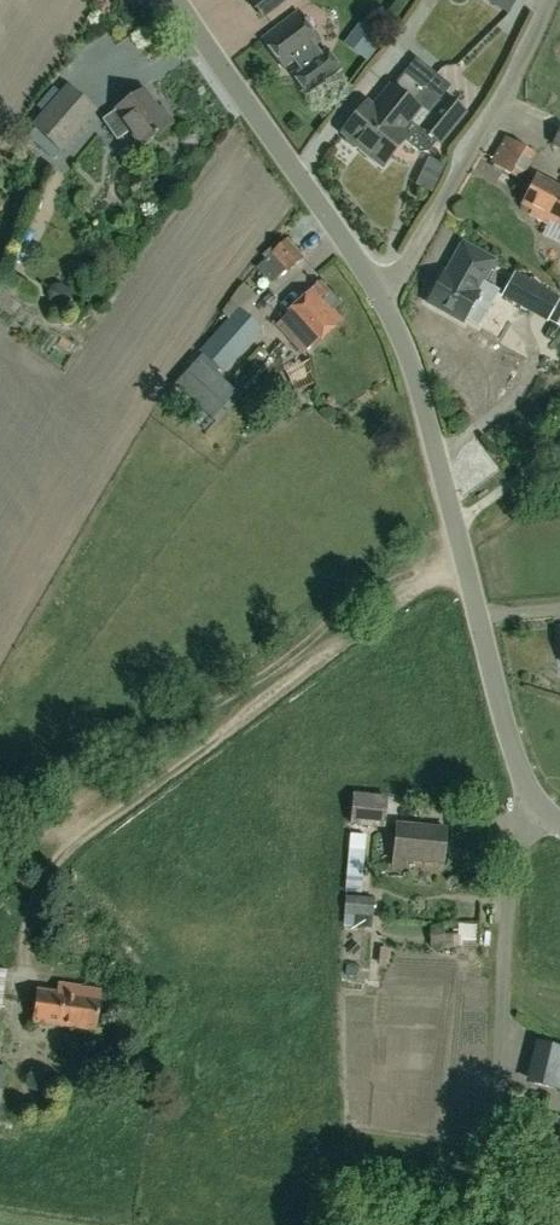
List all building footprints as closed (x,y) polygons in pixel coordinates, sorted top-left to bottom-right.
[(288,0),(250,0),(263,18),(288,0)] [(327,50),(321,54),(315,46),(320,42),(297,11),(261,38),(284,69),(296,60),(301,67),(293,74),(308,94),(341,69),(327,50)] [(364,24),(347,47),(367,62),(384,39),(364,24)] [(372,107),(366,102),(341,133),(381,166),(406,135),(401,130),(410,119),(438,143),(463,112),(444,96),(439,102),(424,90),(436,75),(417,60),(406,75),(403,72),(391,87),(389,86),(372,107)] [(60,94),(43,114),(31,127),(61,153),(95,112),(66,87),(60,94)] [(36,108),(43,114),(60,94),(53,88),(36,108)] [(114,110),(115,111),(102,120),(116,140),(129,131),(139,147),(174,123),(162,106),(158,109),(144,89),(114,110)] [(550,148),(559,153),(559,127),(550,148)] [(519,180),(534,154),(505,137),(489,162),(519,180)] [(535,175),(520,205),(535,213),(533,218),(548,226),(550,221),(559,226),(559,187),(535,175)] [(285,240),(255,267),(271,285),(301,258),(285,240)] [(479,292),(476,290),(493,261),(461,243),(445,273),(442,271),(425,301),(462,322),(479,292)] [(501,298),(534,315),(547,289),(514,272),(501,298)] [(310,346),(312,348),(342,320),(332,310),(339,303),(319,281),(282,316),(298,333),(290,340),(302,353),(310,346)] [(46,291),(47,299),(56,305),(63,304),(68,297),(67,289),(59,283),(51,285),(46,291)] [(223,374),(262,330),(238,308),(199,352),(223,374)] [(176,385),(211,418),(236,392),(201,359),(176,385)] [(383,824),(386,796),(354,793),(352,822),(383,824)] [(396,823),(392,865),(405,867),(406,861),(441,864),(445,829),(396,823)] [(346,877),(361,879),(366,832),(351,830),(346,877)] [(342,914),(371,916),(373,897),(343,895),(342,914)] [(32,1022),(94,1030),(99,990),(81,987),(79,995),(37,989),(32,1022)] [(541,1044),(532,1083),(559,1088),(559,1048),(541,1044)]
